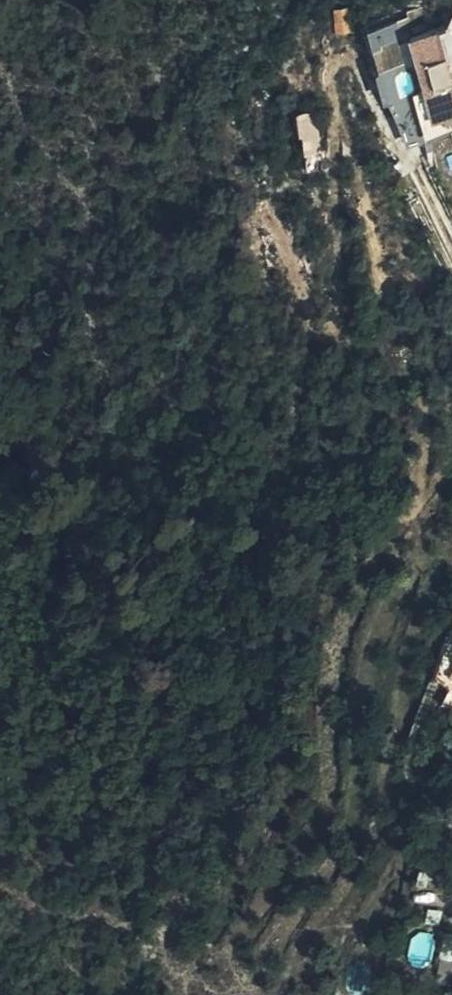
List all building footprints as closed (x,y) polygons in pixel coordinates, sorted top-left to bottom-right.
[(400,142),(451,129),(451,127),(448,110),(451,109),(451,65),(442,23),(405,32),(408,48),(379,55),(400,142)] [(301,106),(307,165),(324,163),(318,104),(301,106)]
